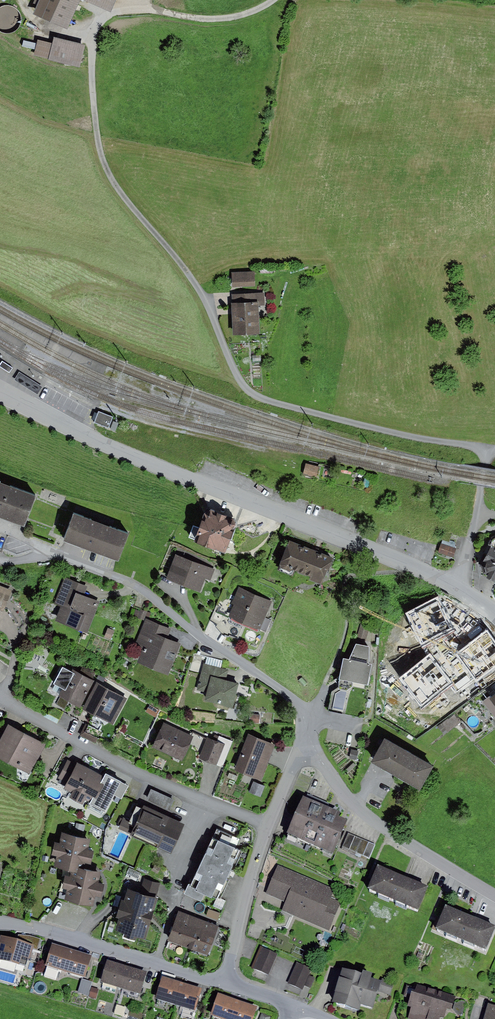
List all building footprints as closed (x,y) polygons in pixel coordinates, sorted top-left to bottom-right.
[(34,14),(69,29),(81,0),(111,13),(116,0),(40,0),(34,14)] [(52,44),(38,40),(34,55),(79,67),(85,46),(53,37),(52,44)] [(255,272),(231,273),(232,287),(255,287),(255,272)] [(231,294),(231,304),(258,302),(266,302),(265,293),(231,294)] [(258,302),(231,304),(232,336),(259,335),(258,302)] [(0,365),(0,366),(9,373),(12,368),(2,362),(0,365)] [(98,412),(94,423),(108,428),(112,417),(98,412)] [(113,422),(110,429),(116,431),(119,424),(113,422)] [(319,467),(306,464),(303,475),(316,478),(319,467)] [(0,483),(0,519),(24,528),(36,496),(0,483)] [(211,510),(204,515),(194,543),(225,554),(236,527),(235,519),(211,510)] [(129,534),(74,514),(64,542),(119,561),(129,534)] [(494,538),(481,566),(484,575),(489,573),(486,580),(494,584),(494,582),(494,538)] [(333,559),(289,541),(279,565),(281,569),(289,572),(293,571),(310,577),(308,581),(321,585),(327,569),(329,569),(333,559)] [(441,543),(438,553),(453,558),(456,548),(441,543)] [(214,569),(176,555),(167,579),(200,591),(205,579),(210,581),(214,569)] [(88,586),(64,577),(54,604),(61,607),(55,621),(87,634),(99,602),(84,596),(88,586)] [(0,586),(0,608),(3,600),(8,602),(12,591),(0,586)] [(271,602),(238,588),(231,604),(234,605),(228,618),(244,624),(259,631),(260,629),(266,632),(271,620),(265,617),(271,602)] [(460,646),(476,626),(452,607),(436,627),(460,646)] [(136,610),(133,616),(144,620),(146,616),(149,617),(151,613),(141,610),(140,611),(136,610)] [(244,624),(228,618),(220,623),(215,626),(222,635),(228,637),(229,635),(239,639),(244,624)] [(171,629),(146,619),(135,646),(143,649),(137,663),(168,675),(181,644),(168,639),(171,629)] [(457,649),(466,656),(463,660),(476,670),(479,666),(484,670),(494,656),(494,641),(476,626),(460,646),(457,649)] [(108,628),(104,637),(111,640),(115,630),(108,628)] [(349,661),(343,659),(339,680),(367,686),(371,665),(368,665),(369,648),(356,645),(349,661)] [(229,670),(203,663),(196,691),(206,693),(204,701),(232,708),(238,685),(226,682),(229,670)] [(71,672),(62,667),(53,685),(63,690),(59,697),(60,698),(56,704),(64,708),(68,701),(80,708),(94,681),(92,680),(96,672),(83,665),(79,673),(72,670),(71,672)] [(127,698),(97,683),(84,710),(114,725),(127,698)] [(482,702),(494,718),(494,692),(482,702)] [(145,702),(141,709),(151,715),(155,708),(145,702)] [(260,715),(250,714),(249,722),(259,723),(260,715)] [(193,737),(164,723),(153,748),(182,761),(193,737)] [(9,726),(0,742),(0,760),(30,776),(46,745),(9,726)] [(274,745),(248,735),(235,771),(261,781),(274,745)] [(219,736),(217,742),(224,745),(216,765),(222,768),(233,741),(219,736)] [(217,742),(207,738),(199,758),(216,765),(224,745),(217,742)] [(434,767),(384,740),(371,764),(420,791),(434,767)] [(359,751),(351,749),(349,758),(357,760),(359,751)] [(79,767),(72,763),(61,783),(76,790),(72,798),(88,806),(90,802),(97,805),(111,780),(81,764),(79,767)] [(265,787),(254,782),(249,793),(261,798),(265,787)] [(151,789),(146,800),(170,811),(175,800),(151,789)] [(340,812),(304,796),(288,831),(333,851),(347,819),(338,815),(340,812)] [(185,824),(144,807),(143,810),(136,807),(131,821),(123,818),(118,829),(130,834),(129,836),(171,855),(185,824)] [(85,825),(76,824),(74,834),(83,836),(85,825)] [(238,840),(217,830),(191,885),(188,884),(183,895),(202,903),(205,896),(212,899),(213,897),(218,900),(239,852),(233,849),(238,840)] [(376,844),(348,832),(342,846),(370,858),(376,844)] [(91,840),(62,833),(60,844),(55,843),(52,855),(57,857),(55,864),(73,868),(82,870),(83,866),(84,864),(91,865),(94,851),(88,850),(91,840)] [(155,864),(151,870),(156,873),(160,867),(155,864)] [(405,875),(379,864),(368,887),(419,909),(429,886),(405,875)] [(333,890),(278,865),(266,893),(286,901),(282,910),(329,930),(342,903),(330,897),(333,890)] [(82,870),(73,868),(71,877),(64,875),(61,890),(66,891),(64,900),(93,906),(95,897),(101,898),(104,885),(97,884),(100,874),(82,870)] [(130,868),(127,874),(138,879),(141,873),(130,868)] [(144,878),(139,893),(156,898),(161,883),(144,878)] [(139,893),(128,890),(125,900),(121,899),(115,918),(119,919),(116,931),(124,934),(123,937),(135,940),(136,937),(145,940),(158,899),(156,898),(139,893)] [(446,904),(436,927),(487,949),(494,930),(494,925),(472,915),(446,904)] [(209,909),(206,916),(218,920),(220,913),(209,909)] [(199,920),(180,912),(169,941),(189,949),(199,920)] [(218,926),(199,920),(189,949),(208,956),(218,926)] [(344,924),(341,930),(350,935),(354,929),(344,924)] [(1,934),(0,935),(0,959),(26,966),(28,958),(30,959),(33,949),(34,945),(17,938),(1,934)] [(18,934),(17,938),(34,945),(33,949),(38,950),(41,939),(30,935),(18,934)] [(72,949),(53,944),(44,975),(56,979),(59,969),(65,971),(72,949)] [(276,954),(260,947),(252,968),(268,974),(276,954)] [(91,955),(72,949),(65,971),(84,977),(91,955)] [(127,965),(107,959),(100,982),(121,987),(127,965)] [(311,968),(296,962),(288,983),(303,989),(311,968)] [(146,971),(127,965),(121,987),(140,993),(146,971)] [(362,972),(343,966),(332,1001),(360,1009),(362,1003),(373,1006),(381,980),(370,977),(372,972),(363,969),(362,972)] [(315,977),(310,975),(305,986),(310,988),(315,977)] [(175,980),(162,976),(155,998),(176,1004),(182,982),(175,980)] [(92,981),(82,978),(78,992),(88,995),(91,986),(92,981)] [(395,982),(382,978),(378,992),(391,995),(395,982)] [(201,987),(182,982),(176,1004),(195,1010),(201,987)] [(407,985),(404,995),(411,997),(408,1005),(412,1006),(408,1018),(409,1018),(439,1018),(440,1017),(444,1018),(446,1009),(450,1010),(455,995),(418,985),(417,988),(407,985)] [(99,989),(91,987),(89,997),(96,999),(99,989)] [(218,993),(211,1014),(224,1018),(232,1018),(238,1000),(218,993)] [(106,1001),(100,999),(97,1006),(104,1008),(106,1001)] [(238,1000),(232,1018),(253,1018),(257,1006),(238,1000)] [(455,1001),(453,1009),(458,1015),(462,1016),(466,1001),(461,1000),(458,1002),(455,1001)] [(488,1003),(483,1018),(494,1018),(494,1005),(488,1003)]
